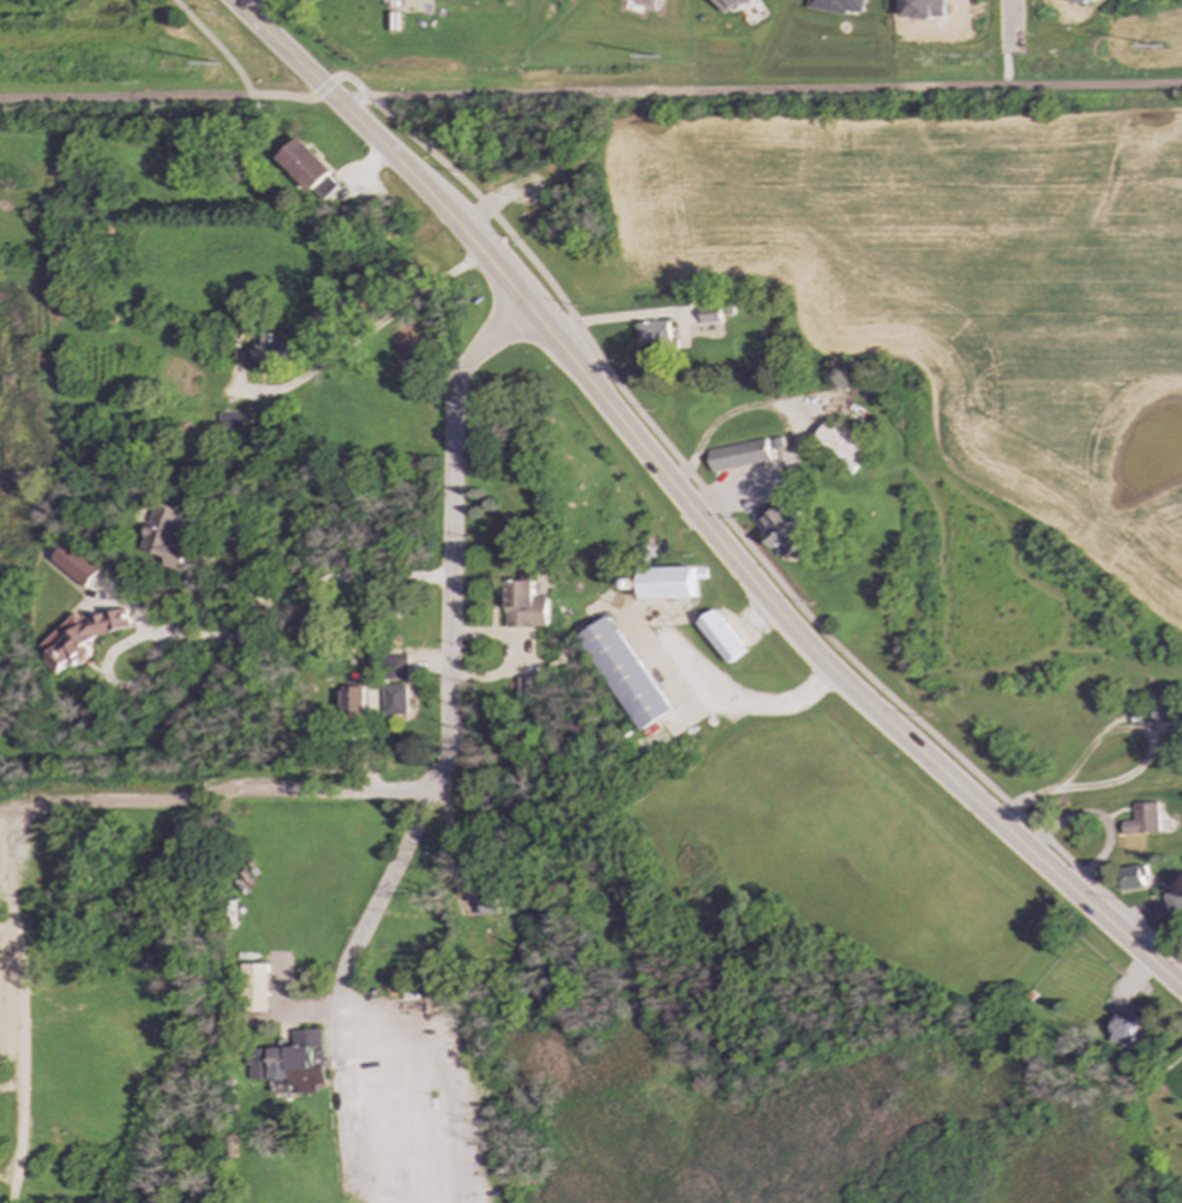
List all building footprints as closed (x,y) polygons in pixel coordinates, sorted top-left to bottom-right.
[(720,12),(747,0),(714,0),(720,12)] [(862,16),(864,0),(808,0),(806,7),(862,16)] [(312,193),(334,169),(299,137),(278,160),(312,193)] [(339,186),(330,177),(314,191),(323,201),(339,186)] [(702,324),(722,323),(721,304),(701,305),(702,324)] [(672,350),(669,321),(638,324),(640,342),(655,340),(657,352),(672,350)] [(270,345),(271,333),(255,333),(253,369),(289,371),(290,346),(270,345)] [(251,415),(221,414),(221,438),(250,439),(251,415)] [(813,441),(852,471),(869,449),(829,419),(813,441)] [(769,461),(764,439),(707,451),(711,472),(769,461)] [(183,572),(191,545),(184,543),(190,525),(185,523),(188,513),(155,503),(141,550),(164,557),(162,566),(183,572)] [(783,559),(807,543),(799,531),(808,526),(798,511),(788,518),(781,507),(770,514),(765,506),(753,514),(783,559)] [(645,600),(697,599),(697,567),(644,569),(645,600)] [(507,627),(547,628),(548,598),(535,597),(535,582),(508,582),(507,627)] [(40,646),(48,656),(43,660),(56,676),(66,667),(82,663),(92,655),(89,644),(99,636),(130,629),(127,616),(122,610),(80,620),(76,616),(40,646)] [(749,651),(715,610),(697,624),(731,665),(749,651)] [(674,712),(611,616),(580,636),(642,732),(674,712)] [(409,656),(387,656),(388,680),(410,679),(409,656)] [(384,685),(385,715),(408,714),(407,685),(384,685)] [(363,687),(343,688),(343,711),(363,711),(363,687)] [(1154,724),(1179,724),(1178,702),(1154,703),(1154,724)] [(1159,803),(1133,804),(1134,822),(1123,822),(1123,834),(1160,833),(1159,803)] [(1123,891),(1145,888),(1142,866),(1120,869),(1123,891)] [(1181,912),(1181,891),(1165,896),(1170,915),(1181,912)] [(268,1012),(268,964),(245,964),(246,1013),(268,1012)] [(1133,1045),(1136,1014),(1114,1012),(1111,1043),(1133,1045)] [(249,1050),(251,1079),(273,1078),(273,1083),(289,1083),(289,1087),(298,1086),(298,1094),(317,1093),(317,1085),(326,1085),(325,1069),(332,1068),(332,1060),(324,1060),(322,1029),(293,1031),(294,1047),(249,1050)]
